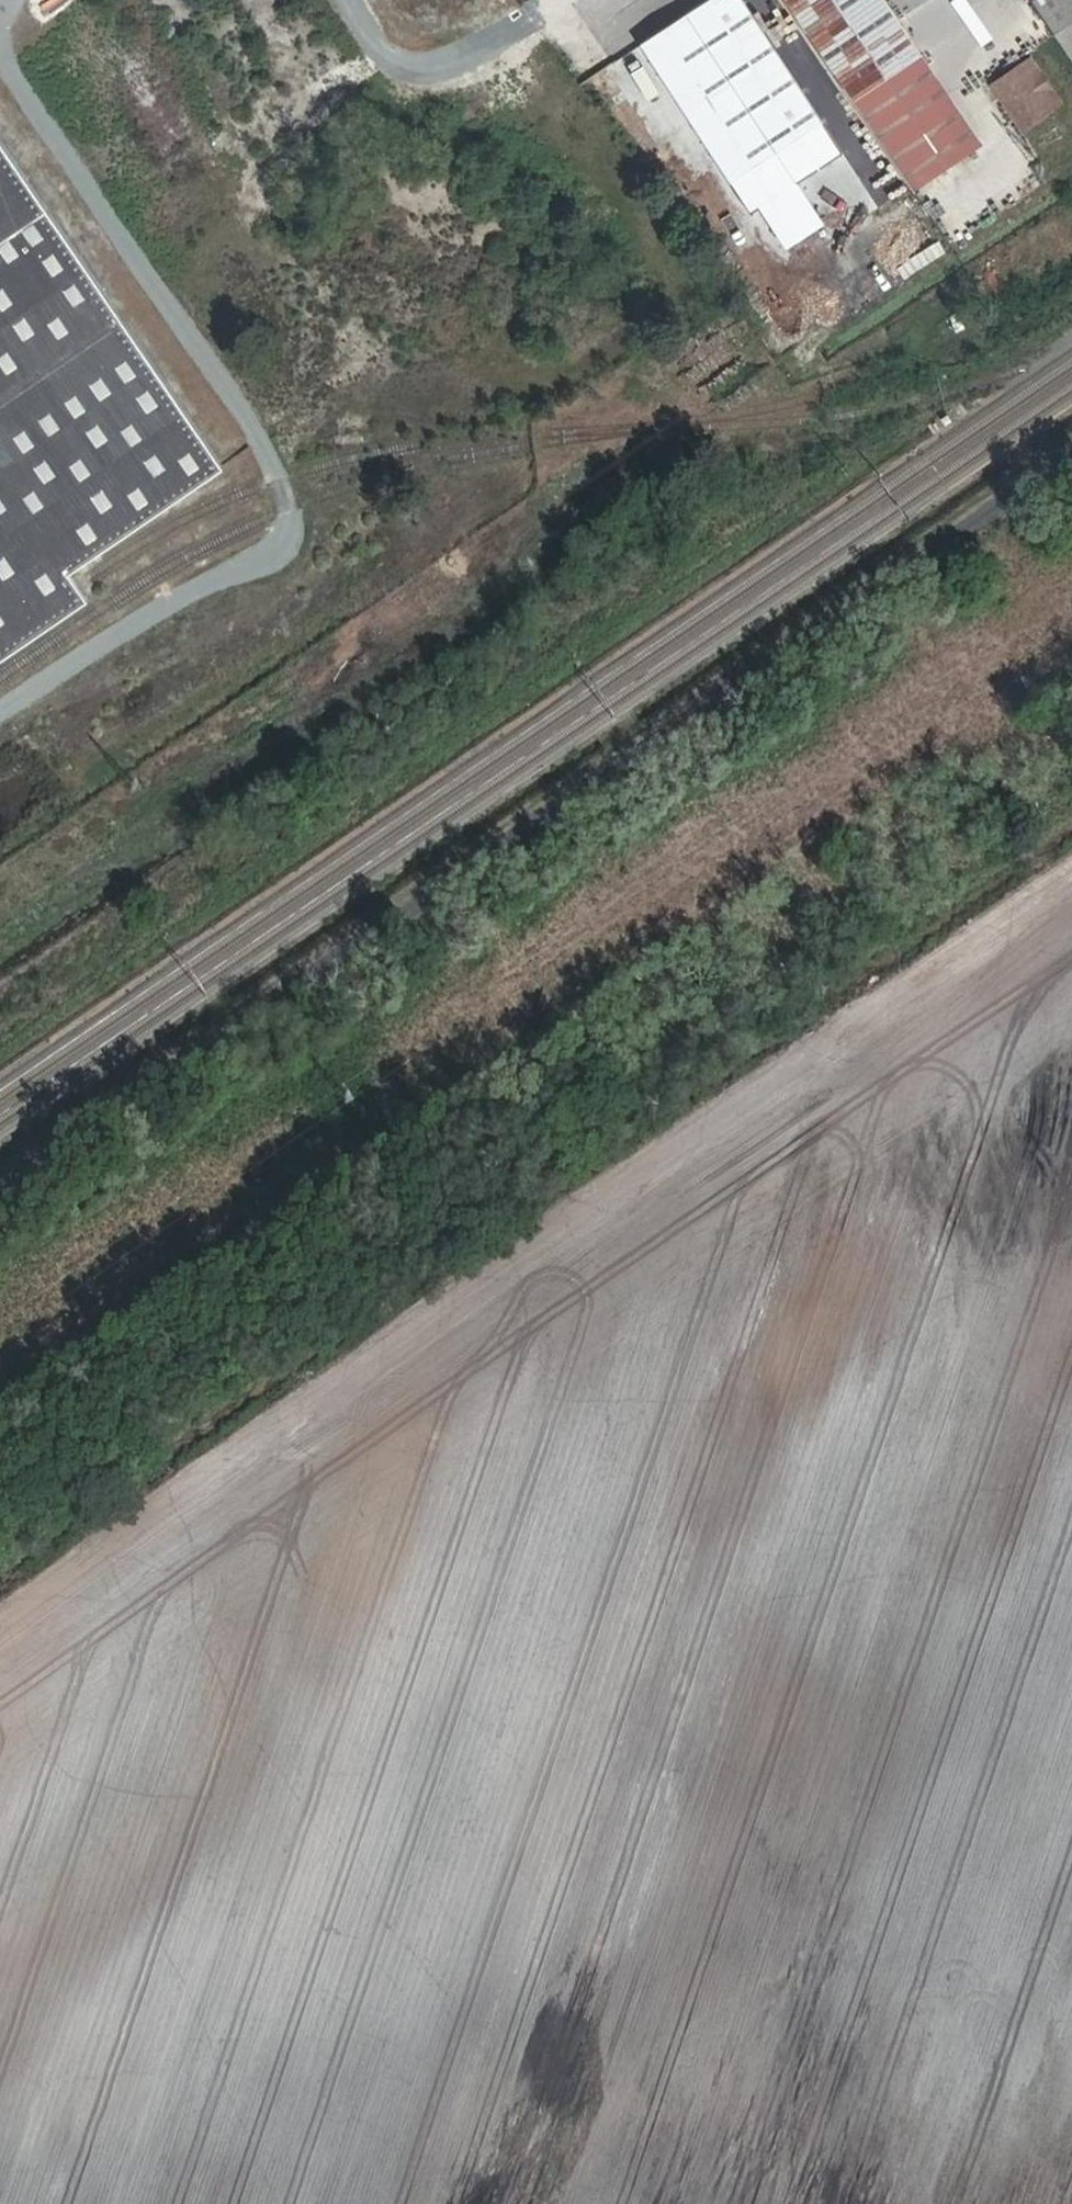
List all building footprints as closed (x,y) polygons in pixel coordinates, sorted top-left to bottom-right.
[(771,0),(716,0),(660,36),(759,179),(848,117),(771,0)] [(908,0),(810,0),(924,170),(975,135),(920,54),(936,42),(908,0)] [(1071,22),(1071,0),(1057,0),(1071,22)] [(975,135),(991,124),(936,42),(920,54),(975,135)] [(1068,97),(1036,52),(1007,71),(1040,116),(1068,97)] [(108,594),(94,575),(90,567),(241,452),(0,94),(0,670),(108,594)]
